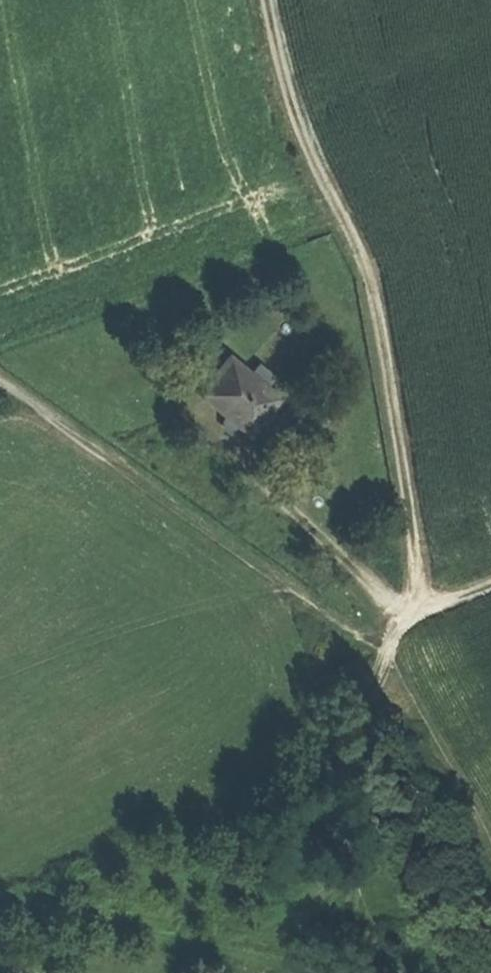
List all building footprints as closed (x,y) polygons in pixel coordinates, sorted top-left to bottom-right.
[(230,353),(199,388),(227,413),(218,423),(235,438),(244,428),(247,431),(279,395),(230,353)]
